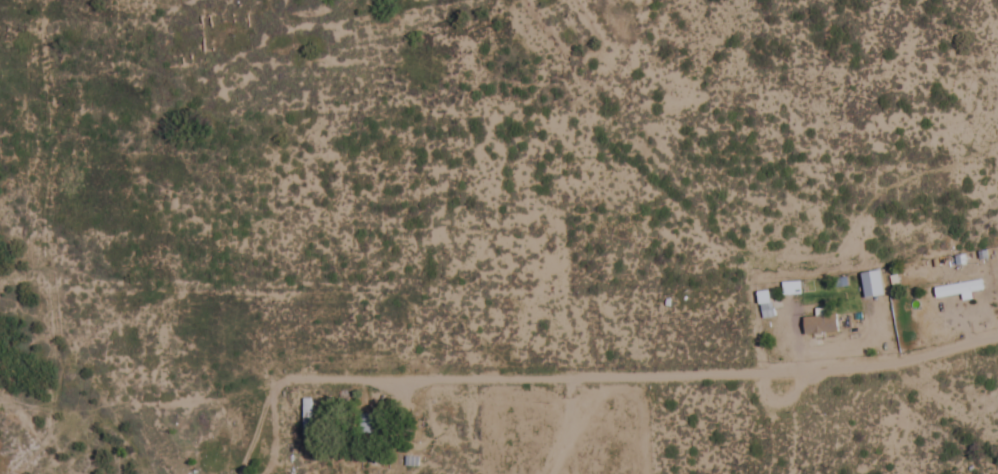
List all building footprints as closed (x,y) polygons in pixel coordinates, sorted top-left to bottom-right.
[(762,320),(779,317),(777,302),(760,305),(762,320)] [(839,334),(838,315),(804,317),(805,335),(839,334)]
